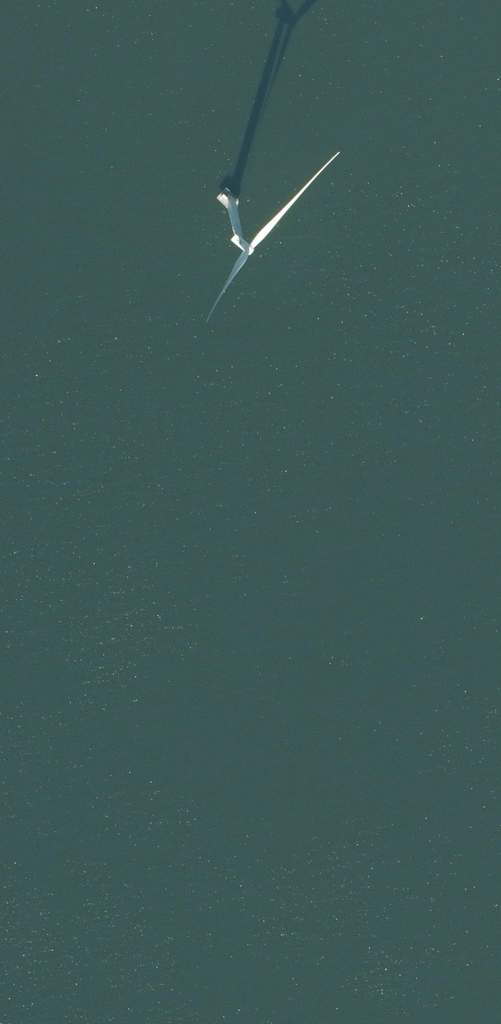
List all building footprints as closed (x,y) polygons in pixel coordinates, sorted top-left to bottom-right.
[(227,198),(227,200),(227,202),(228,203),(229,204),(231,204),(233,204),(234,203),(235,202),(236,200),(235,198),(234,197),(233,196),(231,195),(229,196),(228,197),(227,198)]
